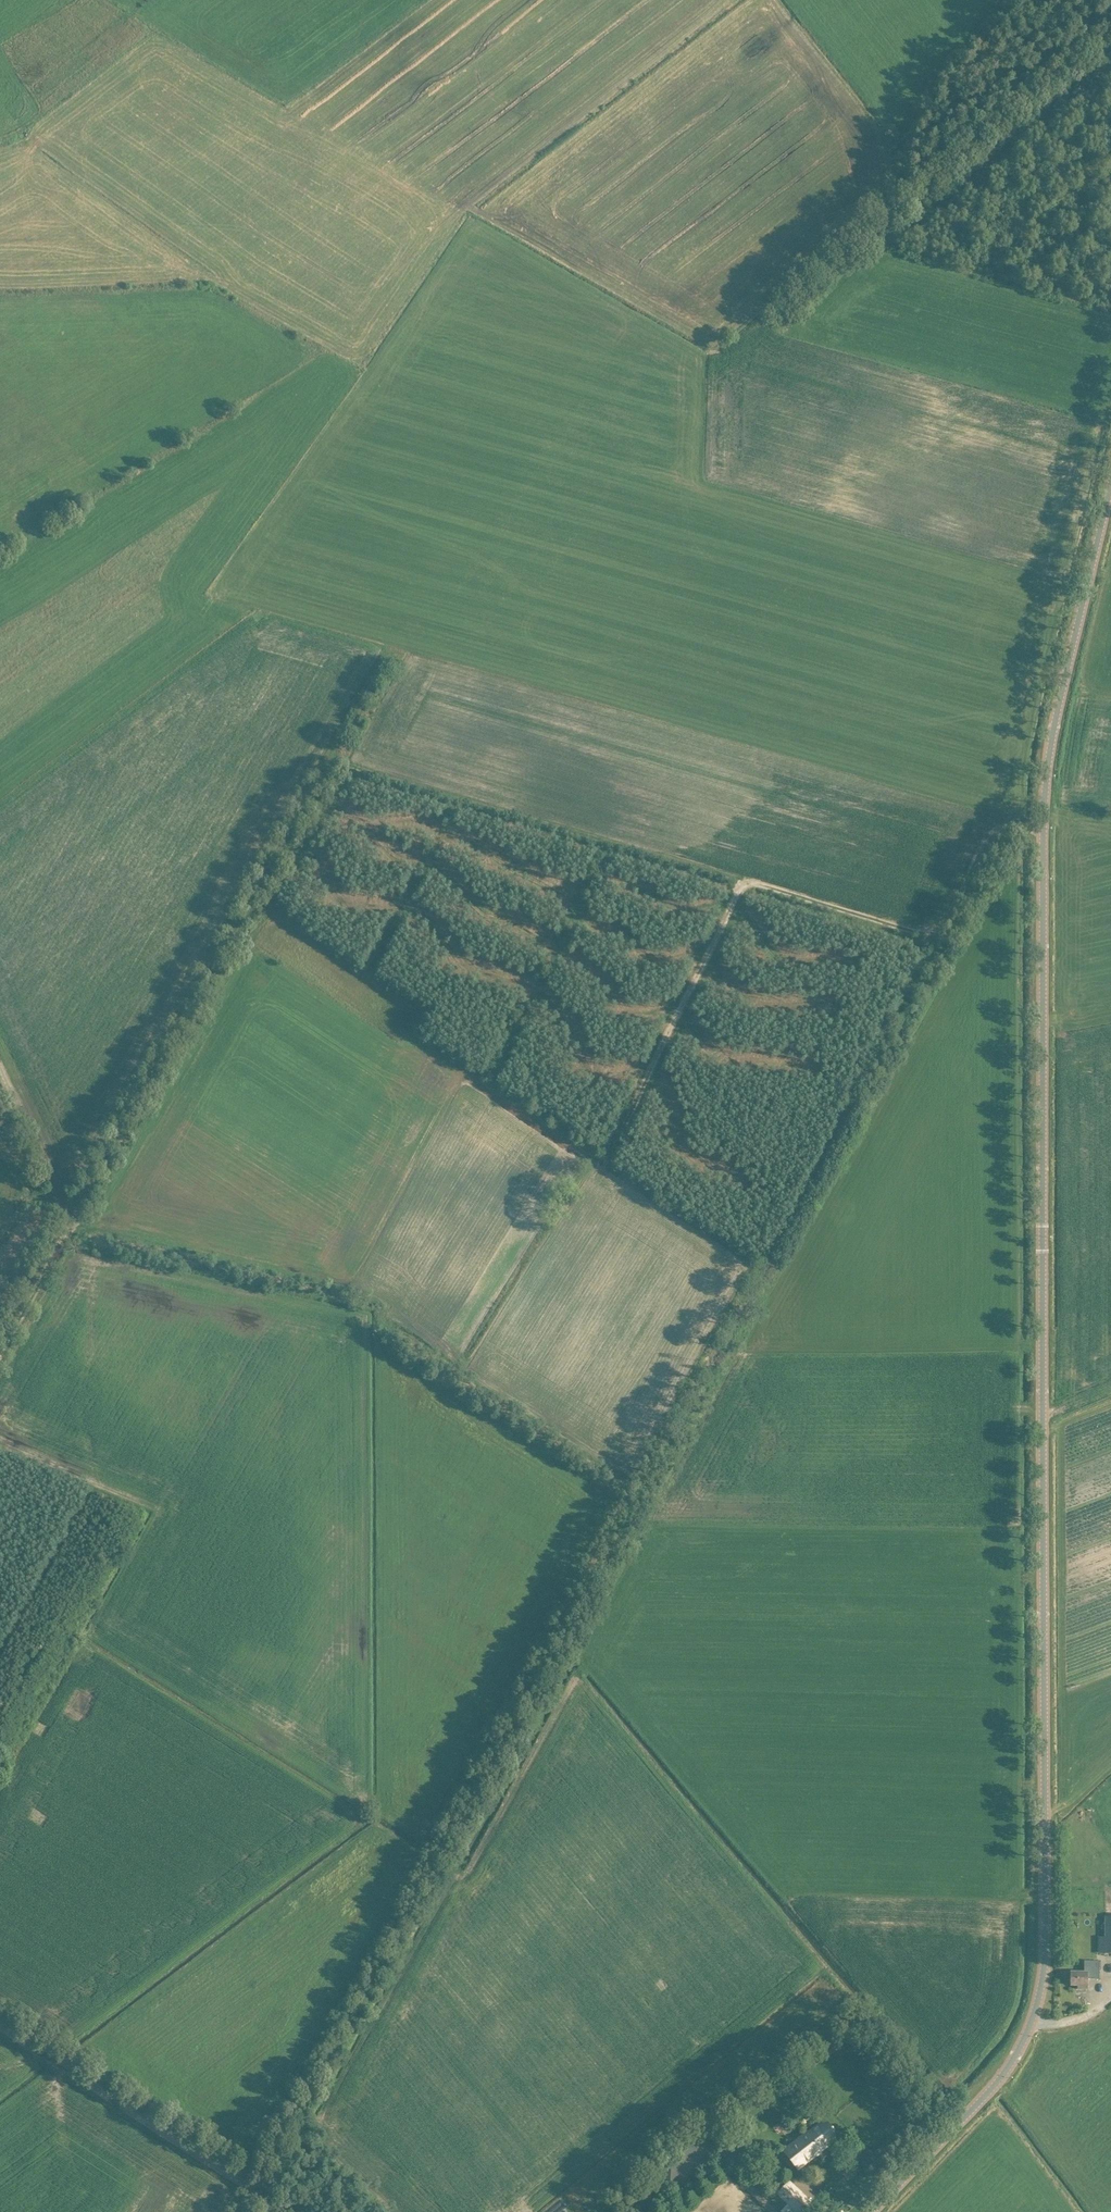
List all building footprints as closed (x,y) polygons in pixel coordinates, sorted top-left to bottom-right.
[(1078,1989),(1081,1989),(1088,1989),(1088,1979),(1099,1979),(1099,1961),(1084,1961),(1084,1972),(1071,1972),(1071,1985),(1078,1985),(1078,1989)] [(837,2040),(825,2049),(830,2055),(835,2051),(838,2055),(844,2050),(845,2050),(837,2040)] [(890,2115),(890,2124),(898,2125),(898,2116),(890,2115)] [(838,2136),(831,2128),(825,2120),(809,2134),(808,2133),(784,2151),(798,2168),(838,2136)] [(794,2209),(797,2211),(806,2211),(813,2204),(805,2197),(789,2182),(778,2194),(794,2209)]
